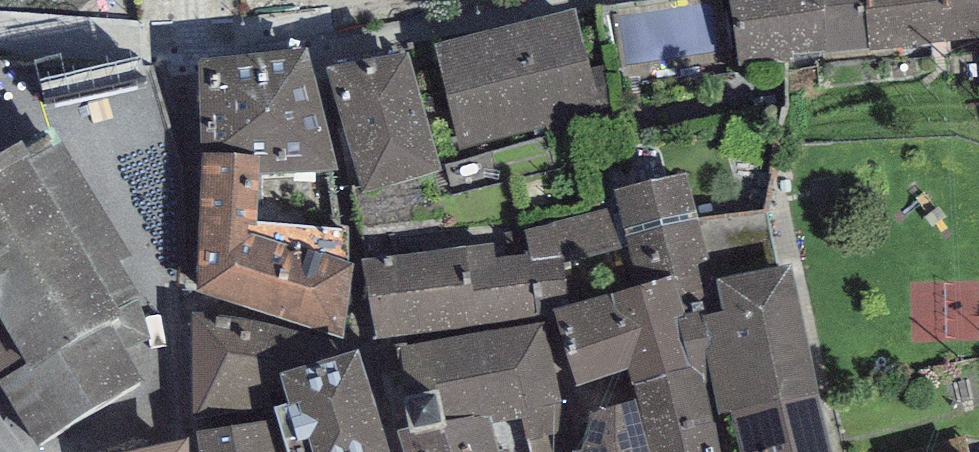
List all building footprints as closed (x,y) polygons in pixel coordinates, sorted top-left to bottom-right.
[(736,60),(827,48),(822,0),(729,0),(736,60)] [(827,48),(827,53),(871,48),(866,0),(822,0),(827,48)] [(871,48),(978,36),(978,0),(866,0),(871,48)] [(572,10),(434,44),(460,149),(598,115),(572,10)] [(307,49),(198,60),(201,154),(260,155),(261,177),(334,171),(339,171),(307,49)] [(406,49),(328,68),(358,189),(436,169),(406,49)] [(0,154),(0,382),(1,381),(41,445),(143,379),(127,348),(152,338),(142,298),(119,265),(133,257),(63,143),(56,147),(49,137),(28,148),(22,140),(0,154)] [(341,227),(334,171),(261,177),(260,155),(201,154),(198,291),(257,222),(302,225),(341,227)] [(687,172),(615,190),(619,207),(632,257),(640,285),(672,275),(684,315),(702,310),(702,315),(721,311),(718,278),(687,172)] [(619,207),(524,230),(530,251),(540,311),(554,310),(569,306),(564,273),(632,257),(619,207)] [(275,315),(302,225),(257,222),(198,291),(275,315)] [(341,227),(302,225),(275,315),(344,333),(354,262),(348,262),(347,228),(341,227)] [(493,241),(361,259),(376,340),(541,316),(540,311),(530,251),(496,257),(493,241)] [(794,264),(718,278),(721,311),(702,315),(708,361),(719,415),(732,413),(819,394),(794,264)] [(569,306),(554,310),(576,384),(628,369),(633,385),(698,366),(708,361),(702,315),(702,310),(684,315),(672,275),(640,285),(569,306)] [(219,313),(192,313),(193,414),(274,408),(290,404),(280,371),(341,354),(332,342),(300,333),(219,313)] [(410,427),(490,414),(491,424),(523,420),(531,451),(563,451),(561,443),(561,400),(545,323),(399,349),(391,352),(410,427)] [(341,354),(280,371),(290,404),(274,408),(287,451),(390,451),(359,348),(341,354)] [(633,385),(638,400),(651,451),(719,451),(698,366),(633,385)] [(732,413),(742,451),(833,451),(819,394),(732,413)] [(638,400),(591,410),(581,449),(572,451),(651,451),(638,400)] [(491,424),(490,414),(410,427),(398,430),(405,451),(499,451),(491,424)] [(266,421),(196,432),(199,451),(274,451),(266,421)] [(189,438),(127,451),(190,451),(189,438)]
